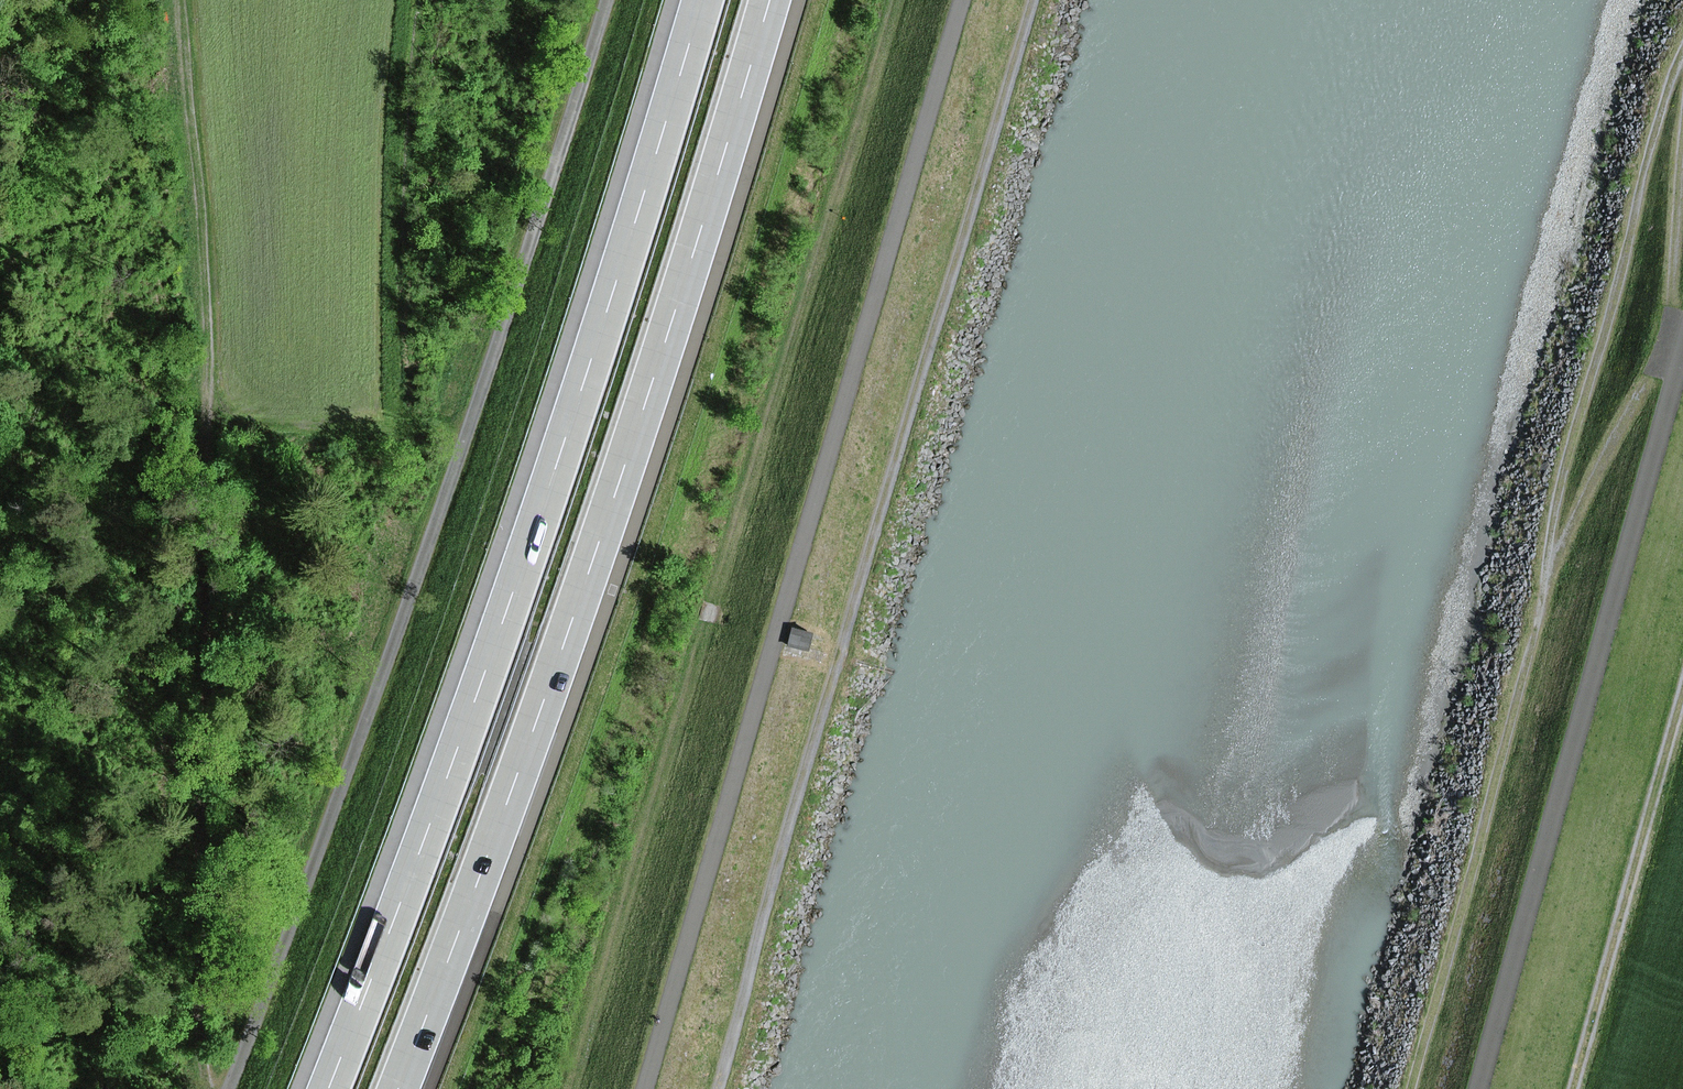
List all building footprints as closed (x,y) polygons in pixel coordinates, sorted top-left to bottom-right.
[(810,651),(814,633),(792,628),(788,646),(810,651)]
